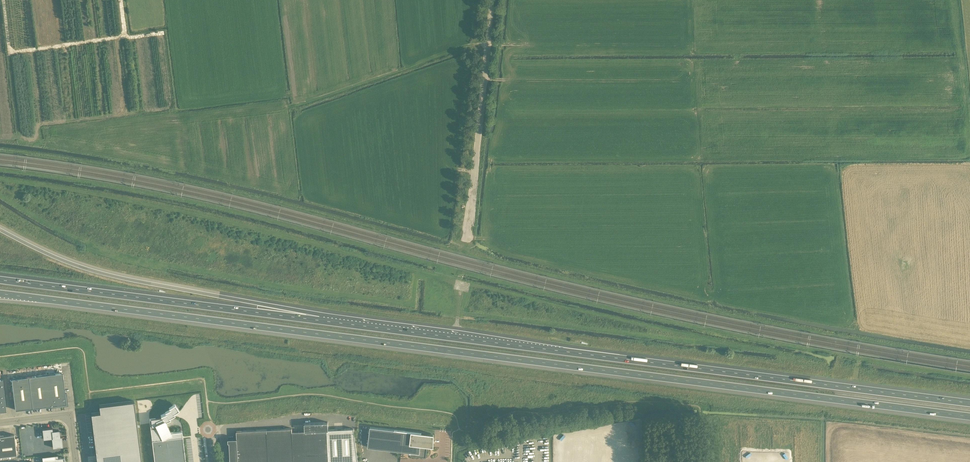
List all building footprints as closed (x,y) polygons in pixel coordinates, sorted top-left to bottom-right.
[(62,372),(11,378),(15,409),(52,405),(52,406),(68,404),(66,393),(65,393),(62,372)] [(91,413),(96,456),(97,461),(142,461),(134,400),(99,405),(100,412),(91,413)] [(149,419),(154,461),(185,461),(182,437),(182,431),(170,433),(165,421),(170,419),(169,417),(175,414),(174,412),(179,409),(175,403),(169,407),(170,409),(165,411),(166,413),(161,415),(162,417),(156,420),(155,418),(149,419)] [(268,461),(357,461),(353,428),(328,429),(328,422),(305,423),(305,431),(292,431),(293,450),(268,451),(268,461)] [(428,445),(431,445),(431,443),(434,444),(434,434),(370,427),(367,447),(412,452),(412,453),(410,453),(410,454),(426,456),(428,443),(429,443),(428,445)] [(52,438),(52,444),(53,447),(63,446),(61,436),(59,436),(59,434),(59,430),(55,431),(52,431),(52,428),(42,429),(43,439),(52,438)] [(292,428),(236,431),(237,438),(228,438),(228,442),(231,442),(232,461),(268,461),(268,451),(293,450),(292,431),(292,428)] [(16,454),(14,434),(3,435),(3,433),(0,434),(0,456),(16,454)]
